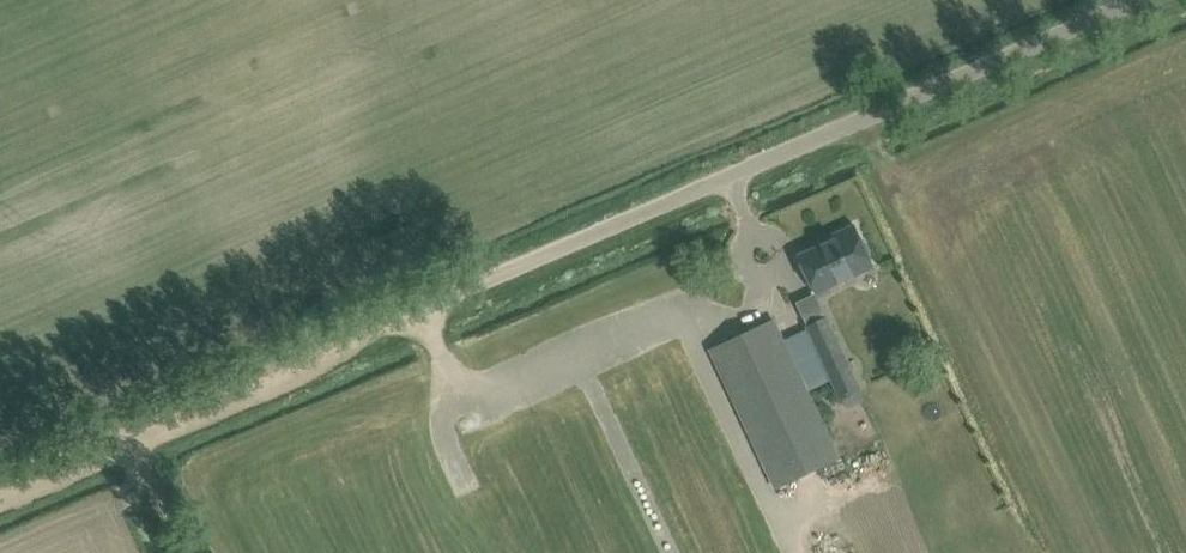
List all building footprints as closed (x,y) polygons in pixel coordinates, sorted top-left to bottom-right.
[(832,240),(799,256),(816,294),(874,267),(869,255),(870,251),(866,241),(862,240),(855,225),(831,237),(832,240)] [(822,358),(842,349),(827,318),(808,327),(822,358)] [(774,319),(711,349),(776,488),(839,458),(774,319)]
